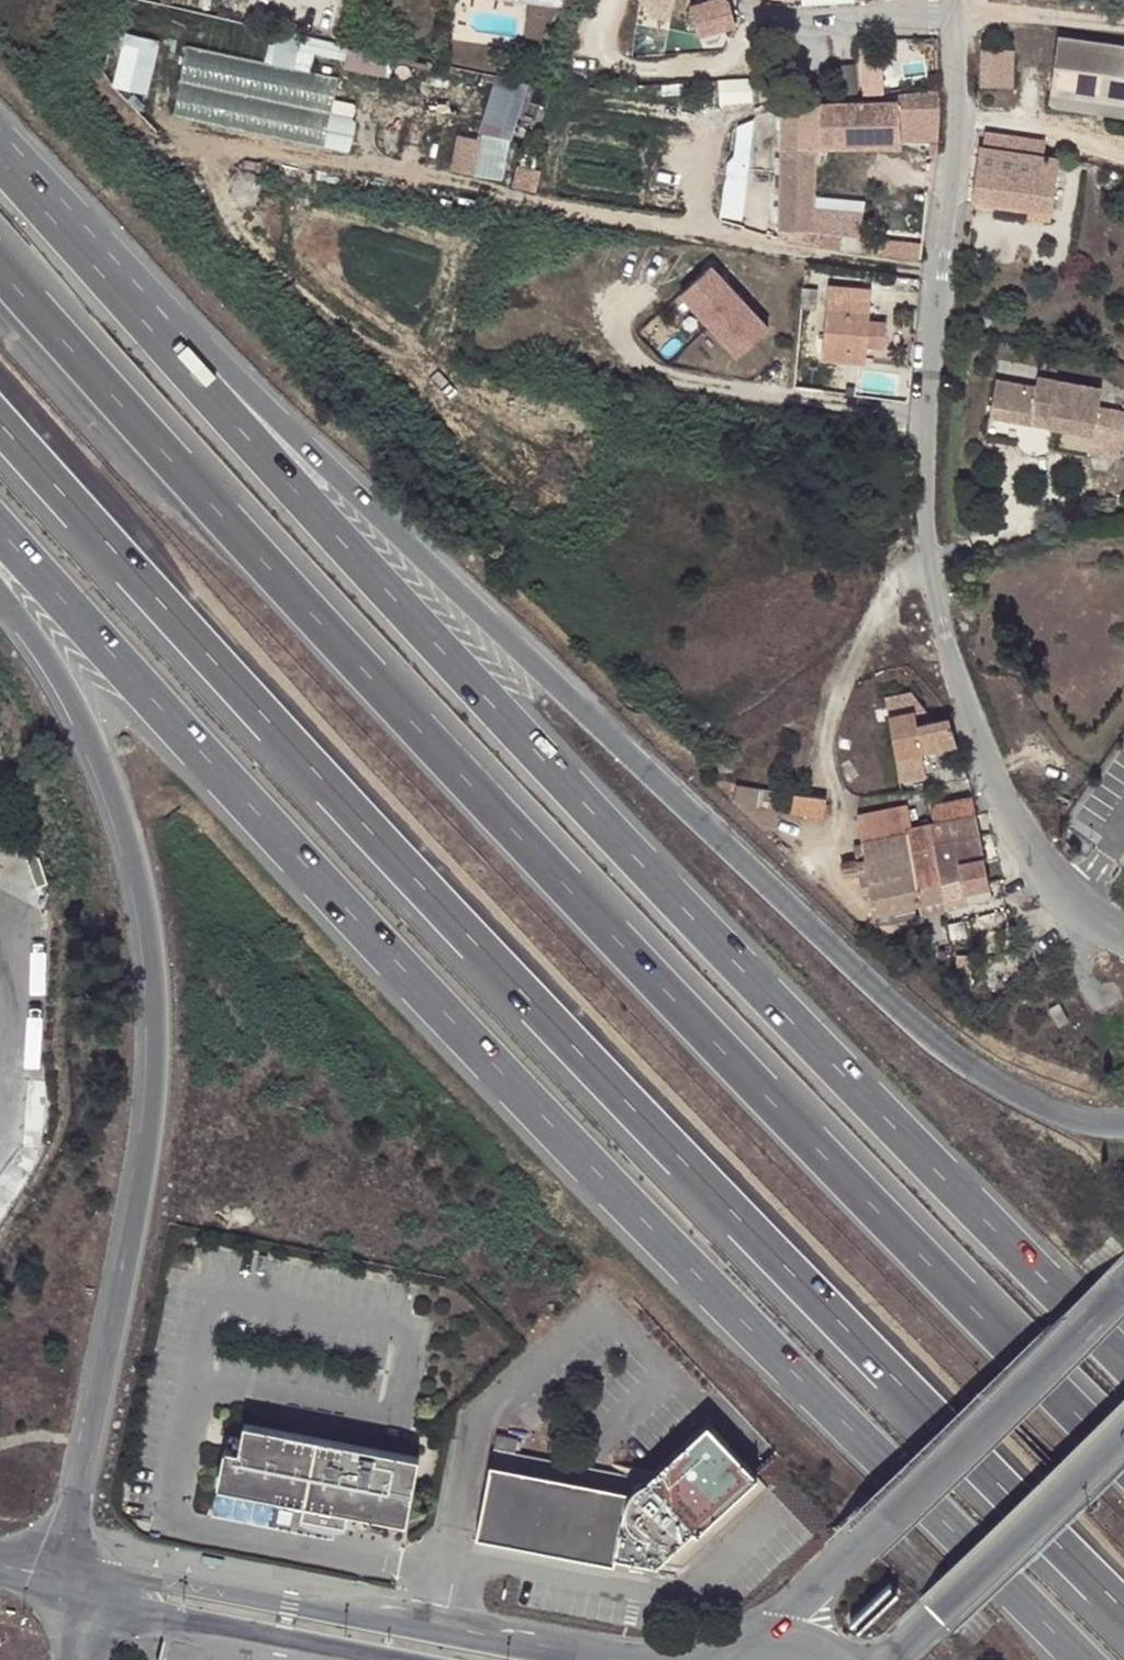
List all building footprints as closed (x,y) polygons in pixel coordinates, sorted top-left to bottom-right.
[(675,0),(637,0),(633,17),(669,25),(675,0)] [(729,0),(727,0),(707,4),(707,0),(689,4),(694,33),(735,25),(729,0)] [(150,91),(162,37),(125,29),(113,83),(150,91)] [(1057,37),(1051,91),(1123,101),(1123,45),(1057,37)] [(883,89),(884,52),(863,51),(862,89),(883,89)] [(1014,53),(981,52),(980,87),(1013,88),(1014,53)] [(820,141),(820,139),(899,138),(898,117),(920,117),(920,115),(931,114),(938,114),(937,91),(895,95),(896,101),(819,103),(782,108),(778,230),(778,242),(812,243),(813,225),(816,147),(817,145),(818,144),(820,141)] [(1051,91),(1049,105),(1123,114),(1123,101),(1051,91)] [(937,153),(938,114),(931,114),(930,157),(937,153)] [(496,178),(503,138),(481,134),(474,174),(496,178)] [(980,149),(973,200),(1051,211),(1058,159),(1044,157),(1045,143),(985,135),(983,149),(980,149)] [(515,187),(534,191),(537,177),(518,174),(515,187)] [(1049,221),(1051,211),(973,200),(971,210),(1049,221)] [(846,229),(813,225),(812,243),(819,247),(843,250),(846,229)] [(858,251),(861,231),(846,229),(843,250),(858,251)] [(735,356),(769,323),(709,261),(675,294),(735,356)] [(868,320),(869,291),(828,288),(821,361),(864,365),(866,349),(882,351),(884,322),(868,320)] [(817,290),(802,289),(800,312),(814,313),(817,290)] [(1123,462),(1123,417),(1104,414),(1107,394),(1043,382),(1041,392),(1000,385),(995,411),(1012,414),(1010,426),(1097,442),(1094,457),(1123,462)] [(993,423),(1010,426),(1012,414),(995,411),(993,423)] [(924,712),(910,692),(885,696),(896,755),(954,742),(948,718),(918,724),(916,713),(924,712)] [(734,799),(756,808),(759,788),(736,784),(734,799)] [(824,798),(796,794),(792,812),(821,818),(824,798)] [(936,802),(932,809),(932,822),(977,813),(974,796),(936,802)] [(1071,812),(1074,804),(1059,797),(1056,805),(1071,812)] [(875,914),(917,906),(909,827),(907,804),(859,812),(875,914)] [(931,822),(934,841),(980,834),(977,813),(932,822),(931,822)] [(934,841),(931,822),(909,827),(917,906),(943,899),(938,864),(934,841)] [(959,860),(984,856),(980,834),(934,841),(938,864),(959,860)] [(991,898),(984,856),(959,860),(965,893),(967,904),(991,898)] [(943,899),(945,910),(967,904),(965,893),(959,860),(938,864),(943,899)] [(1048,1008),(1059,1027),(1068,1022),(1058,1003),(1048,1008)] [(691,1531),(695,1535),(753,1479),(731,1456),(702,1426),(650,1476),(629,1473),(628,1480),(511,1461),(513,1448),(491,1444),(475,1548),(613,1568),(614,1561),(656,1567),(691,1531)] [(409,1531),(421,1465),(246,1431),(241,1458),(226,1455),(219,1494),(306,1511),(302,1529),(347,1537),(351,1520),(409,1531)] [(655,1575),(656,1567),(614,1561),(613,1568),(655,1575)]
